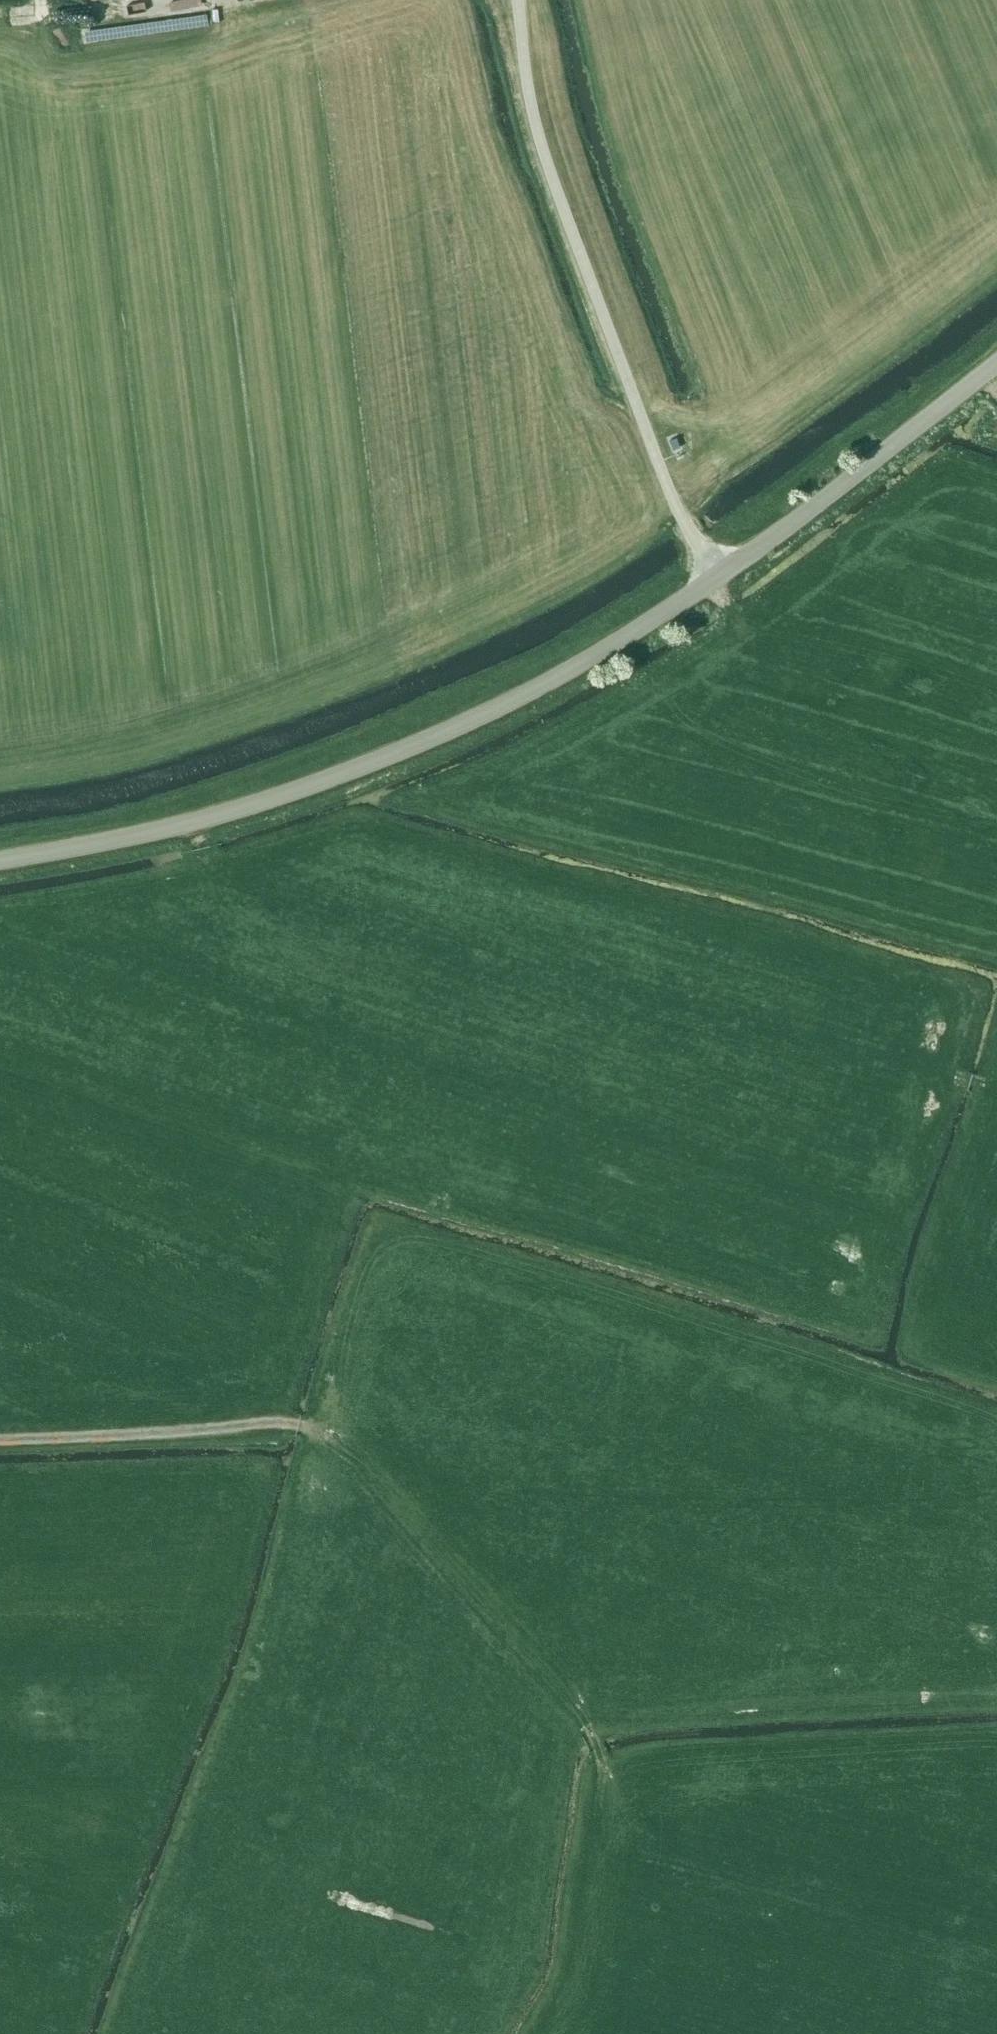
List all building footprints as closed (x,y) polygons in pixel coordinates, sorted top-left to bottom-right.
[(672,459),(678,475),(690,470),(684,455),(672,459)]
